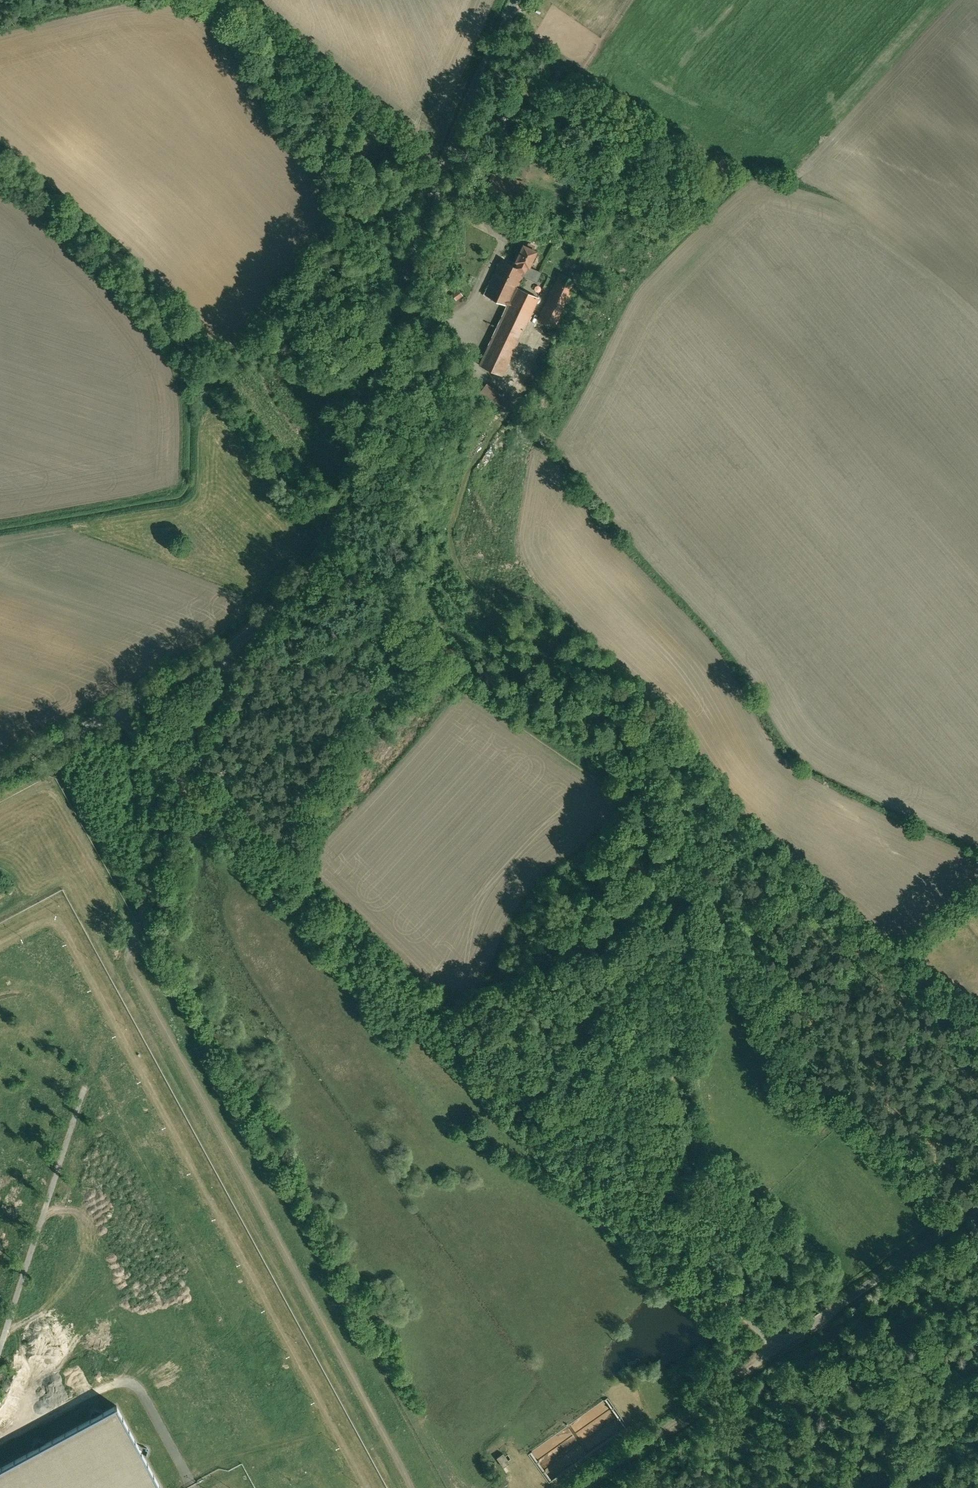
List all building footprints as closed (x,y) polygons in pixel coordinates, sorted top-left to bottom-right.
[(516,223),(505,217),(501,226),(511,232),(516,223)] [(537,251),(524,244),(520,253),(517,254),(515,258),(516,260),(516,261),(514,265),(501,259),(496,269),(521,279),(527,266),(529,267),(529,266),(537,251)] [(538,297),(518,287),(523,274),(525,275),(526,275),(537,280),(541,272),(529,266),(529,267),(527,266),(521,279),(513,296),(534,306),(538,297)] [(534,306),(513,296),(521,279),(496,269),(485,293),(509,304),(480,364),(502,374),(534,306)] [(561,273),(539,319),(555,326),(576,280),(561,273)] [(510,402),(487,383),(479,393),(503,411),(510,402)] [(211,725),(195,718),(193,723),(194,727),(193,731),(194,736),(199,737),(203,736),(205,731),(209,730),(211,725)] [(113,1404),(0,1465),(0,1487),(159,1487),(113,1404)] [(510,1462),(504,1453),(497,1457),(504,1467),(510,1462)]
